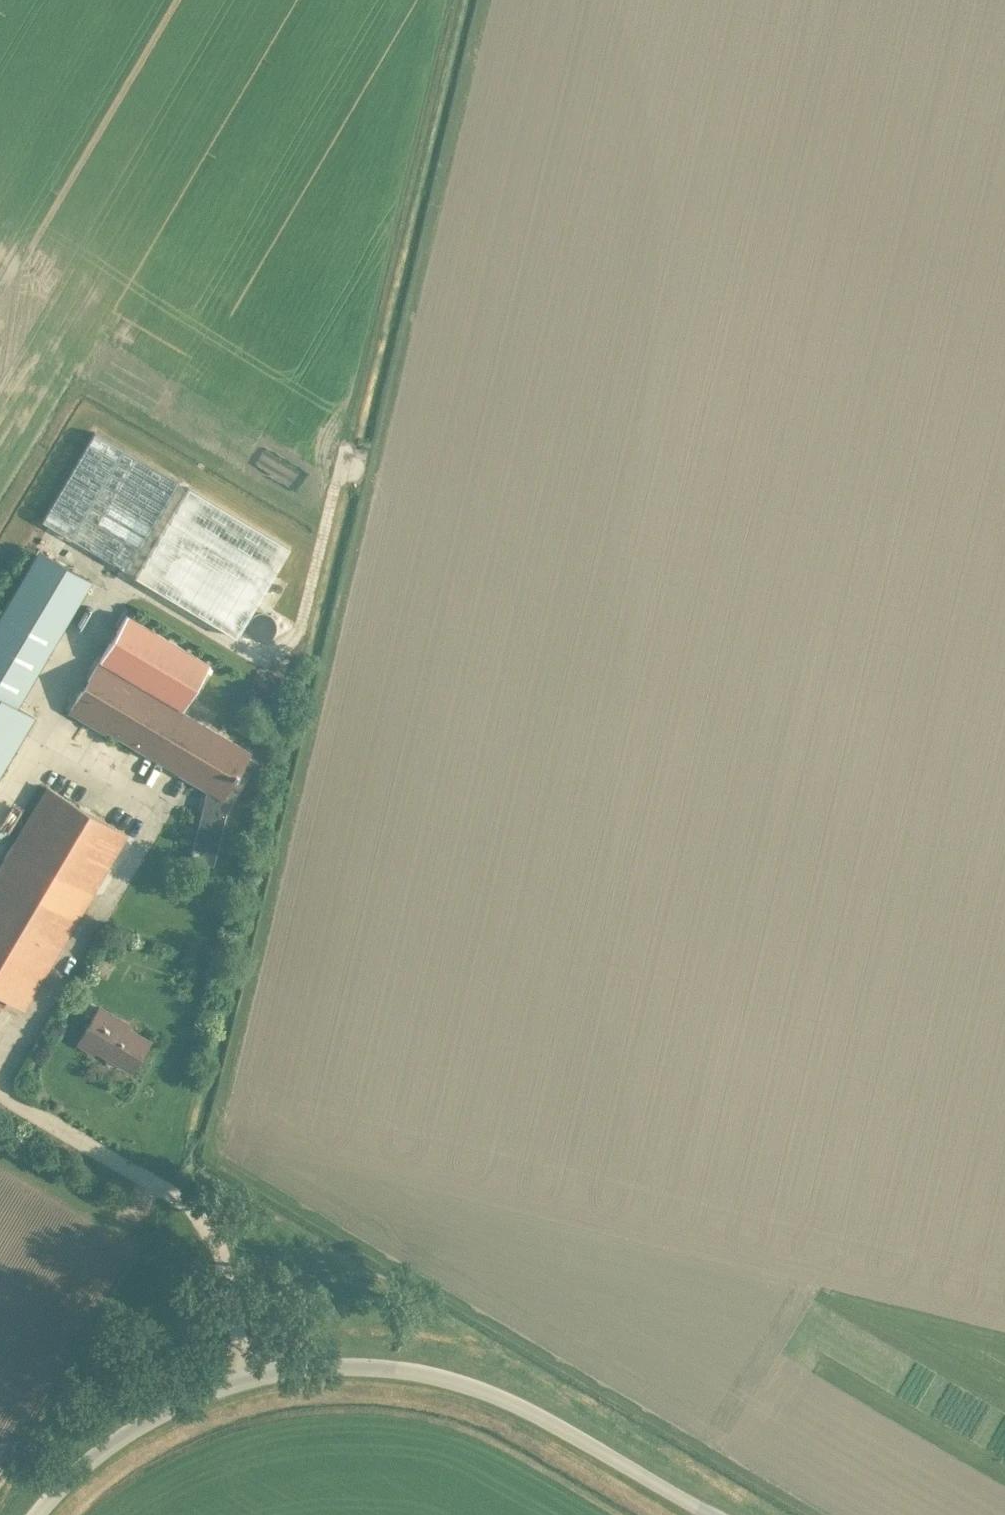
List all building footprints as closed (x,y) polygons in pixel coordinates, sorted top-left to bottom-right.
[(126,570),(179,481),(96,431),(42,520),(126,570)] [(134,574),(235,635),(288,545),(188,485),(134,574)] [(33,713),(16,702),(90,577),(39,547),(0,612),(0,769),(33,713)] [(99,661),(182,711),(210,663),(127,614),(100,659),(99,661)] [(249,751),(182,711),(99,661),(70,710),(95,725),(96,723),(206,788),(189,858),(212,864),(225,811),(255,760),(246,755),(249,751)] [(49,708),(33,737),(77,761),(93,732),(49,708)] [(130,836),(46,786),(0,864),(0,992),(23,1006),(130,836)] [(92,966),(96,949),(84,946),(80,964),(92,966)] [(131,1070),(148,1040),(127,1028),(129,1024),(98,1006),(76,1042),(92,1052),(94,1048),(131,1070)]
